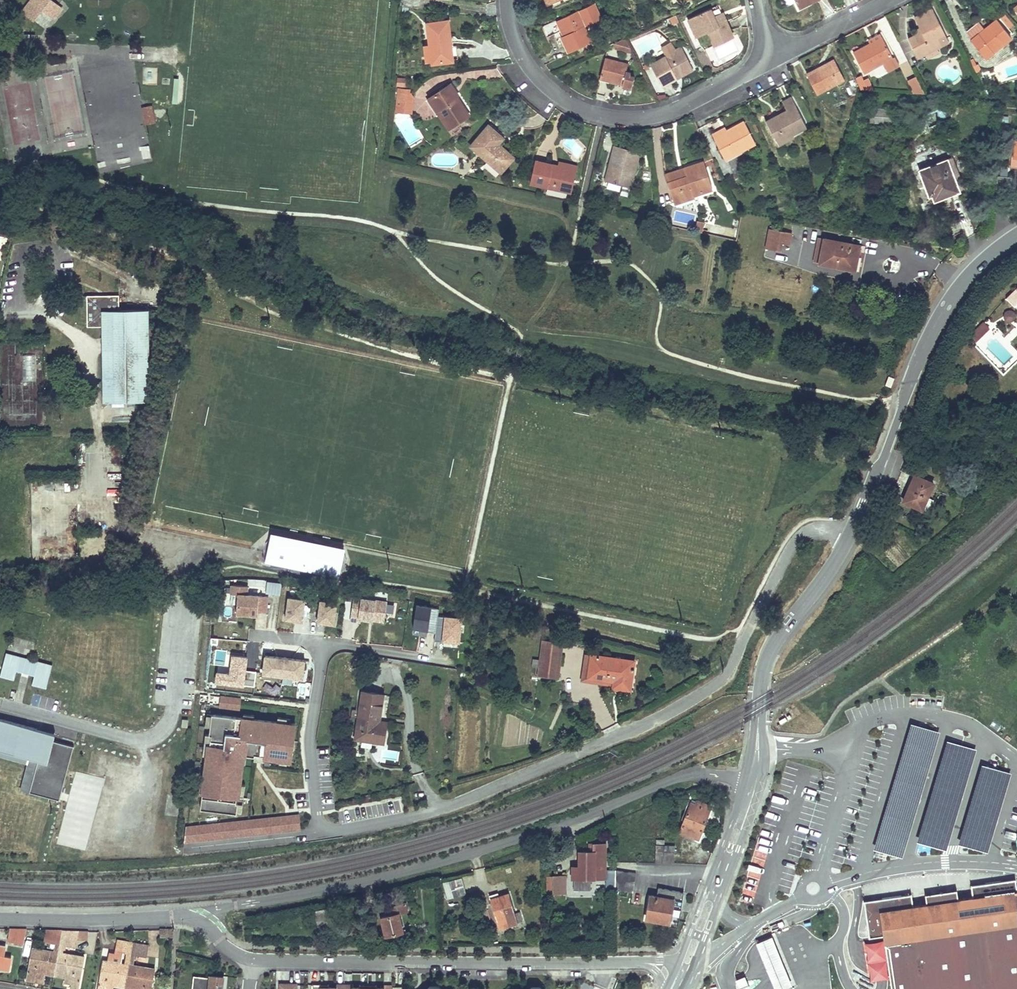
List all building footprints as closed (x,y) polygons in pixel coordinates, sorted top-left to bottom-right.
[(63,10),(51,0),(32,0),(23,12),(34,21),(43,11),(54,20),(63,10)] [(816,0),(794,0),(798,8),(816,0)] [(601,19),(594,3),(559,20),(559,19),(542,28),(547,37),(564,29),(566,34),(561,36),(568,52),(591,41),(584,26),(601,19)] [(714,16),(711,9),(688,19),(696,36),(708,31),(714,45),(733,37),(724,16),(715,20),(714,16)] [(938,38),(945,34),(932,9),(914,18),(919,28),(921,32),(917,34),(908,39),(913,50),(919,47),(923,54),(925,53),(936,48),(941,45),(938,38)] [(1008,29),(1013,25),(1005,14),(999,18),(1008,29)] [(680,22),(676,15),(669,18),(673,25),(680,22)] [(1011,37),(997,20),(985,29),(971,40),(985,58),(1011,37)] [(971,40),(985,29),(979,21),(964,32),(971,40)] [(433,63),(452,60),(447,22),(428,24),(430,45),(432,61),(433,63)] [(870,44),(882,37),(880,35),(869,41),(870,44)] [(870,44),(853,53),(864,73),(874,67),(879,76),(899,66),(894,57),(893,58),(882,37),(870,44)] [(625,38),(615,43),(617,49),(633,53),(625,38)] [(661,48),(666,57),(674,53),(669,44),(661,48)] [(426,62),(432,61),(430,45),(424,46),(426,62)] [(919,47),(913,50),(917,57),(923,54),(919,47)] [(936,48),(925,53),(927,59),(939,53),(936,48)] [(666,57),(651,65),(662,86),(677,78),(674,74),(677,72),(680,76),(693,70),(681,49),(674,53),(666,57)] [(605,58),(600,78),(622,84),(632,87),(634,77),(630,76),(631,73),(626,72),(628,64),(605,58)] [(818,68),(806,74),(817,94),(844,80),(834,59),(826,63),(828,65),(818,70),(818,68)] [(856,78),(862,90),(869,90),(864,80),(861,75),(856,78)] [(395,78),(395,87),(409,86),(409,77),(395,78)] [(916,77),(908,81),(914,93),(924,94),(916,77)] [(868,78),(864,80),(869,90),(874,90),(868,78)] [(429,98),(449,128),(466,116),(454,97),(458,95),(451,84),(429,98)] [(413,97),(410,94),(408,94),(409,90),(398,89),(397,103),(412,105),(413,97)] [(806,126),(792,97),(783,102),(787,110),(779,115),(780,117),(776,120),(774,117),(765,121),(775,141),(785,136),(785,137),(792,133),(806,126)] [(412,105),(397,103),(396,112),(411,113),(412,105)] [(146,125),(154,123),(151,106),(143,108),(146,125)] [(871,110),(871,121),(891,122),(891,111),(871,110)] [(714,138),(725,159),(755,143),(744,122),(724,132),(714,138)] [(471,146),(501,172),(513,157),(498,144),(503,138),(488,126),(471,146)] [(712,135),(714,138),(724,132),(723,129),(712,135)] [(792,133),(785,137),(785,136),(775,141),(777,144),(794,136),(792,133)] [(95,145),(96,162),(121,160),(120,143),(95,145)] [(909,148),(912,156),(926,150),(923,143),(909,148)] [(139,147),(141,159),(151,158),(149,146),(139,147)] [(606,181),(630,187),(639,152),(615,146),(606,181)] [(943,161),(955,193),(960,191),(948,159),(943,161)] [(569,183),(573,184),(576,170),(568,168),(569,164),(558,162),(558,166),(557,170),(552,169),(553,165),(535,161),(530,183),(567,192),(569,183)] [(931,202),(955,193),(943,161),(920,170),(926,187),(925,188),(931,202)] [(712,189),(704,162),(684,168),(687,176),(668,182),(674,203),(694,197),(694,195),(712,189)] [(668,182),(687,176),(684,168),(665,175),(668,182)] [(769,229),(766,249),(781,251),(782,243),(790,245),(792,233),(769,229)] [(814,262),(819,264),(824,239),(819,238),(814,262)] [(824,239),(819,264),(855,270),(860,246),(824,239)] [(268,255),(269,249),(262,247),(261,252),(268,255)] [(150,401),(148,309),(119,310),(119,295),(106,296),(106,302),(99,302),(99,296),(87,296),(87,326),(102,326),(104,401),(150,401)] [(1010,324),(1016,315),(1008,310),(1002,318),(1010,324)] [(984,323),(976,330),(982,336),(989,328),(984,323)] [(976,330),(970,336),(976,341),(982,336),(976,330)] [(23,355),(22,380),(35,381),(37,356),(23,355)] [(909,489),(903,501),(922,509),(933,483),(916,476),(910,489),(909,489)] [(269,545),(265,562),(339,577),(342,560),(338,559),(340,549),(276,536),(274,546),(269,545)] [(280,592),(282,582),(265,580),(263,590),(280,592)] [(231,594),(238,595),(237,614),(258,615),(258,612),(267,613),(268,597),(247,595),(248,586),(232,585),(231,594)] [(305,600),(289,598),(286,620),(303,622),(305,600)] [(387,603),(354,598),(351,621),(358,622),(359,619),(384,622),(387,603)] [(320,601),(318,623),(335,624),(337,602),(320,601)] [(434,633),(438,608),(415,605),(411,629),(434,633)] [(444,617),(441,641),(458,643),(461,618),(444,617)] [(280,621),(280,629),(292,630),(292,622),(280,621)] [(538,675),(558,678),(563,643),(543,640),(540,659),(538,675)] [(0,675),(0,677),(14,680),(16,671),(34,676),(32,685),(46,689),(52,665),(6,653),(0,675)] [(634,661),(591,655),(591,656),(588,678),(620,682),(620,685),(631,686),(634,661)] [(215,672),(214,683),(254,686),(255,671),(244,671),(245,657),(230,656),(229,673),(215,672)] [(588,678),(591,656),(586,656),(582,680),(613,684),(613,687),(630,690),(631,686),(620,685),(620,682),(588,678)] [(305,664),(264,659),(262,679),(303,684),(305,664)] [(383,695),(363,692),(355,739),(362,740),(372,741),(383,743),(386,722),(379,721),(376,721),(377,714),(380,715),(383,695)] [(221,697),(220,707),(240,709),(241,699),(221,697)] [(243,764),(239,763),(240,755),(247,756),(255,757),(255,755),(265,756),(265,758),(280,760),(280,758),(291,760),(293,741),(288,741),(290,724),(277,723),(254,720),(253,722),(243,720),(243,718),(212,714),(210,731),(209,735),(211,735),(209,756),(207,756),(204,780),(206,781),(204,792),(203,792),(200,809),(237,814),(237,813),(238,804),(236,803),(237,797),(239,797),(240,785),(243,764)] [(0,720),(0,751),(29,759),(37,730),(0,720)] [(0,751),(0,757),(27,765),(20,791),(28,793),(43,739),(53,742),(54,735),(37,730),(29,759),(0,751)] [(211,735),(209,735),(206,735),(203,755),(207,756),(209,756),(211,735)] [(53,742),(43,739),(28,793),(58,801),(73,747),(53,742)] [(362,740),(361,747),(371,748),(372,741),(362,740)] [(77,749),(73,747),(58,801),(62,803),(77,749)] [(318,758),(328,758),(328,748),(318,748),(318,758)] [(382,750),(381,759),(397,760),(398,751),(382,750)] [(243,764),(246,765),(247,756),(240,755),(239,763),(243,764)] [(245,785),(240,785),(239,797),(237,797),(236,803),(238,804),(237,813),(242,813),(245,785)] [(698,839),(711,807),(697,801),(696,805),(691,803),(680,832),(698,839)] [(94,812),(67,804),(56,843),(83,851),(94,812)] [(299,816),(186,828),(184,842),(300,829),(299,816)] [(574,890),(591,890),(591,882),(594,879),(594,878),(605,878),(605,845),(592,845),(592,853),(580,853),(580,868),(574,868),(574,890)] [(655,863),(674,863),(674,846),(664,846),(656,846),(655,863)] [(615,889),(615,871),(607,870),(607,889),(615,889)] [(636,873),(615,870),(615,871),(615,889),(632,891),(636,873)] [(566,893),(566,876),(547,876),(547,892),(553,891),(553,893),(566,893)] [(462,878),(449,882),(453,897),(466,893),(462,878)] [(453,897),(449,882),(444,883),(448,898),(453,897)] [(976,889),(977,900),(963,902),(931,906),(918,907),(916,894),(912,894),(868,899),(873,937),(887,935),(894,988),(1016,988),(1016,884),(976,889)] [(657,897),(650,896),(646,919),(670,923),(670,920),(679,922),(684,892),(658,888),(657,897)] [(494,908),(500,928),(523,921),(520,912),(515,913),(509,893),(499,896),(498,892),(490,895),(492,904),(495,903),(496,908),(494,908)] [(930,896),(931,906),(963,902),(962,892),(930,896)] [(381,917),(386,936),(403,931),(399,913),(407,911),(405,903),(392,907),(394,914),(386,916),(381,917)] [(392,907),(387,907),(385,912),(386,916),(394,914),(392,907)] [(330,908),(316,911),(318,922),(319,928),(334,925),(330,908)] [(10,929),(8,940),(24,944),(26,937),(27,929),(10,929)] [(160,937),(173,937),(173,929),(160,930),(160,937)] [(62,931),(42,930),(40,941),(45,942),(44,946),(55,948),(55,943),(60,944),(62,931)] [(26,937),(24,944),(23,952),(30,953),(33,939),(26,937)] [(756,943),(775,988),(783,988),(792,986),(772,937),(756,943)] [(133,943),(117,940),(115,951),(131,954),(133,943)] [(149,946),(133,943),(131,954),(147,957),(149,946)] [(0,945),(0,969),(9,970),(12,957),(4,956),(6,946),(0,945)] [(54,951),(35,947),(32,950),(26,981),(43,983),(45,974),(54,975),(58,952),(54,951)] [(58,952),(54,975),(65,978),(72,979),(71,984),(70,988),(72,988),(78,988),(84,957),(62,953),(58,952)] [(103,960),(98,988),(106,988),(107,985),(114,986),(125,988),(129,964),(103,960)] [(129,964),(125,988),(129,988),(151,988),(155,969),(129,964)] [(194,978),(193,988),(209,988),(211,980),(194,978)] [(225,981),(211,980),(209,988),(224,988),(225,981)]
